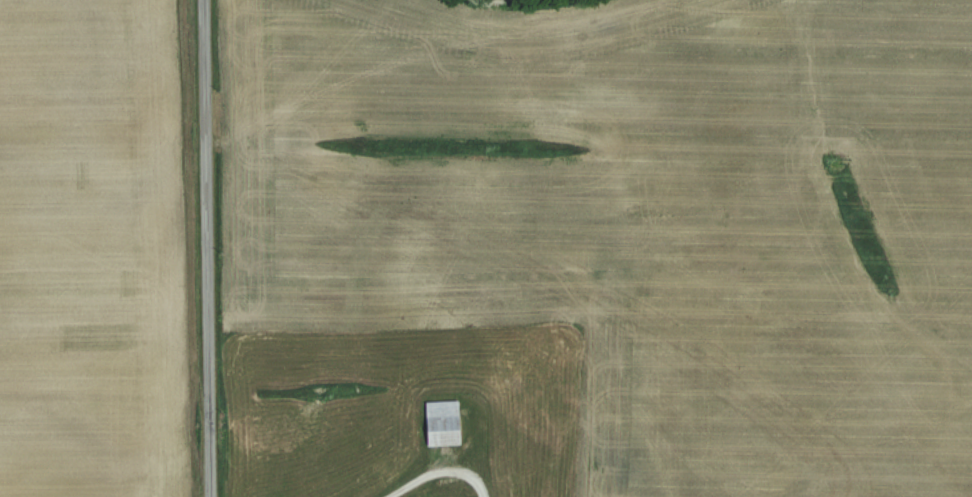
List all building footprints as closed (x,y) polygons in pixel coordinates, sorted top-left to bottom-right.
[(465,445),(463,400),(428,401),(429,446),(465,445)]
